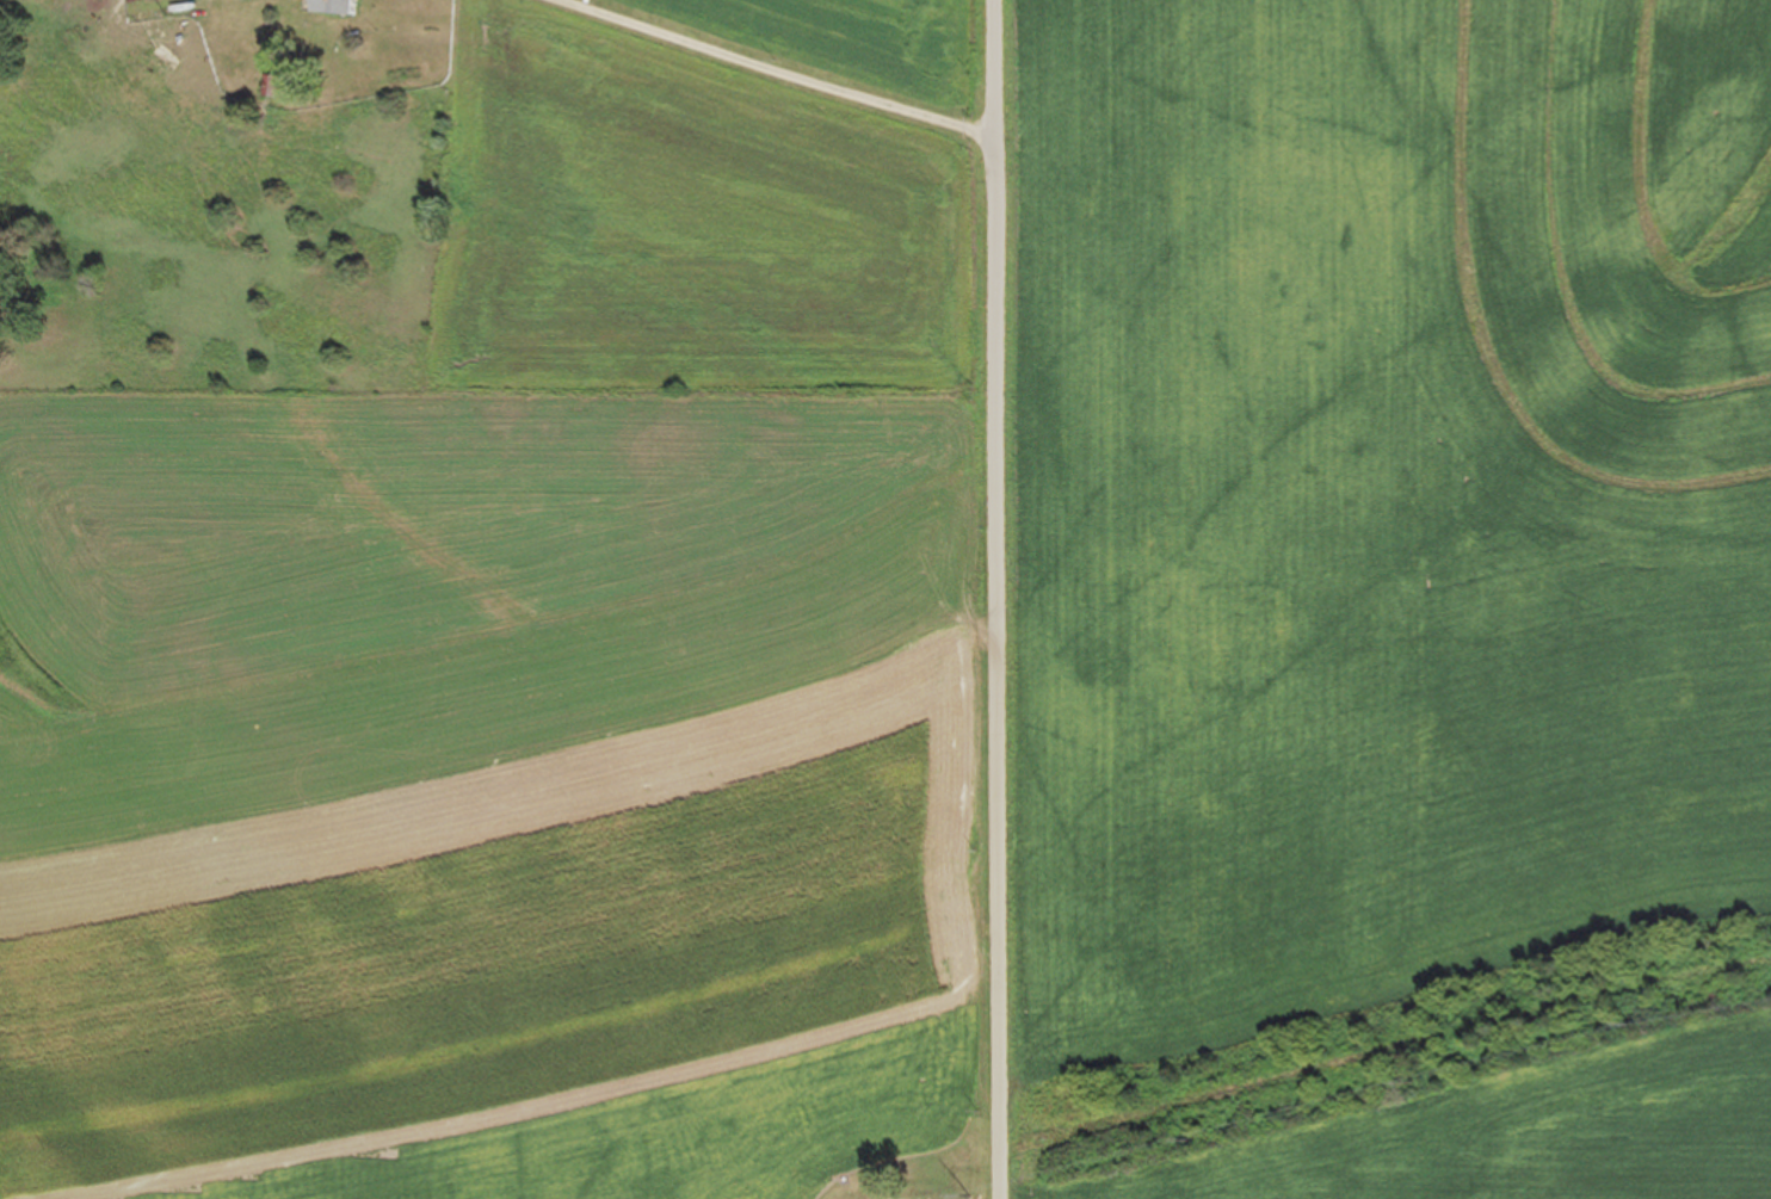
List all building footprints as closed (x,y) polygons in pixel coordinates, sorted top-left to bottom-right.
[(308,16),(352,16),(352,0),(308,0),(308,16)]
